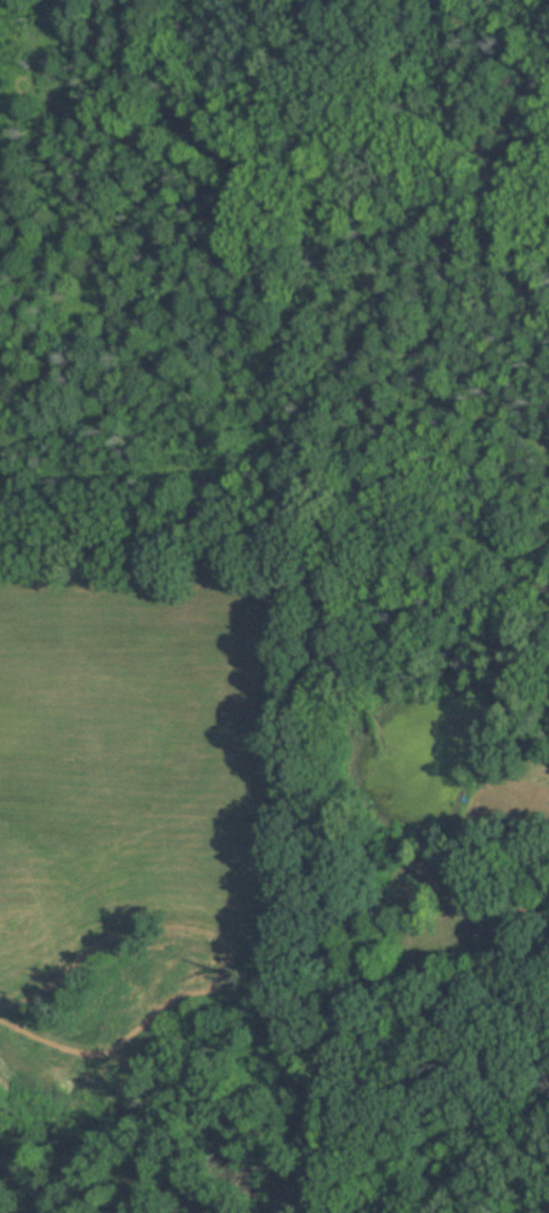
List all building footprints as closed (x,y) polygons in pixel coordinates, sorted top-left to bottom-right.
[(9,918),(0,913),(0,933),(9,918)]
